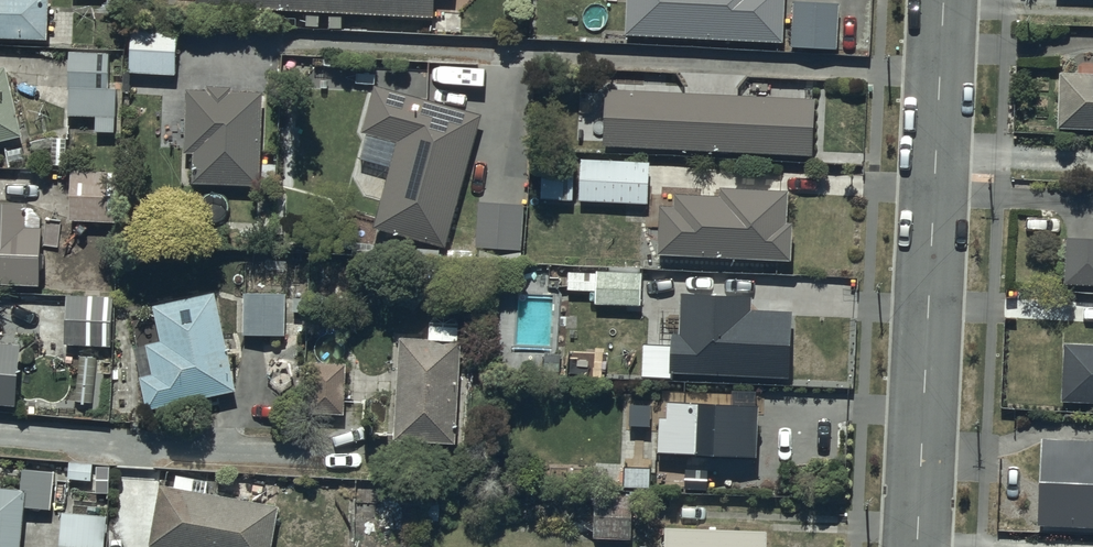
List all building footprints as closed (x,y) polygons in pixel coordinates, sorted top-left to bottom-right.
[(49,38),(50,0),(0,0),(0,36),(49,38)] [(199,6),(424,15),(424,18),(446,18),(446,0),(199,0),(199,6)] [(626,34),(783,43),(786,0),(628,0),(626,34)] [(843,4),(794,1),(792,45),(840,48),(843,4)] [(178,24),(133,24),(132,73),(177,74),(178,24)] [(109,50),(71,50),(71,117),(98,117),(98,130),(118,130),(118,87),(109,87),(109,50)] [(24,136),(8,65),(0,67),(0,142),(24,136)] [(1063,70),(1062,130),(1092,130),(1092,71),(1063,70)] [(486,117),(377,85),(363,131),(399,141),(374,224),(447,245),(486,117)] [(210,88),(189,88),(187,152),(195,152),(194,182),(261,184),(263,91),(233,90),(233,86),(210,86),(210,88)] [(817,96),(608,88),(606,146),(816,152),(817,96)] [(576,153),(544,152),(543,198),(575,199),(576,153)] [(652,162),(583,158),(579,202),(649,207),(652,162)] [(118,171),(74,169),(73,220),(85,220),(85,232),(117,232),(118,171)] [(679,204),(662,204),(661,252),(796,258),(796,219),(790,219),(790,188),(723,188),(723,193),(679,192),(679,204)] [(43,287),(46,228),(28,227),(29,201),(0,200),(0,285),(43,287)] [(525,202),(478,200),(477,247),(523,249),(525,202)] [(1066,236),(1066,284),(1092,284),(1092,236),(1066,236)] [(642,270),(598,269),(597,304),(641,305),(642,270)] [(220,291),(156,304),(162,339),(146,343),(152,374),(142,376),(148,409),(240,391),(220,291)] [(287,293),(246,292),(244,334),(286,335),(287,293)] [(755,295),(683,292),(681,332),(674,332),(674,338),(647,337),(646,376),(675,377),(675,371),(793,375),(795,309),(754,308),(755,295)] [(114,295),(69,293),(67,345),(112,346),(114,295)] [(431,338),(402,337),(397,438),(457,441),(462,339),(460,339),(461,326),(432,325),(431,338)] [(0,340),(0,402),(19,403),(24,343),(0,340)] [(1066,341),(1063,401),(1092,403),(1092,342),(1066,341)] [(348,364),(315,363),(313,414),(346,415),(348,364)] [(757,406),(667,403),(666,419),(659,419),(658,453),(756,457),(757,406)] [(1045,436),(1041,523),(1092,525),(1092,438),(1045,436)] [(163,483),(151,546),(157,546),(272,546),(280,506),(163,483)] [(0,485),(0,546),(24,546),(29,488),(0,485)] [(634,495),(598,495),(597,538),(634,538),(634,495)] [(63,513),(60,546),(105,546),(107,516),(63,513)] [(670,524),(670,546),(769,546),(770,527),(670,524)]
